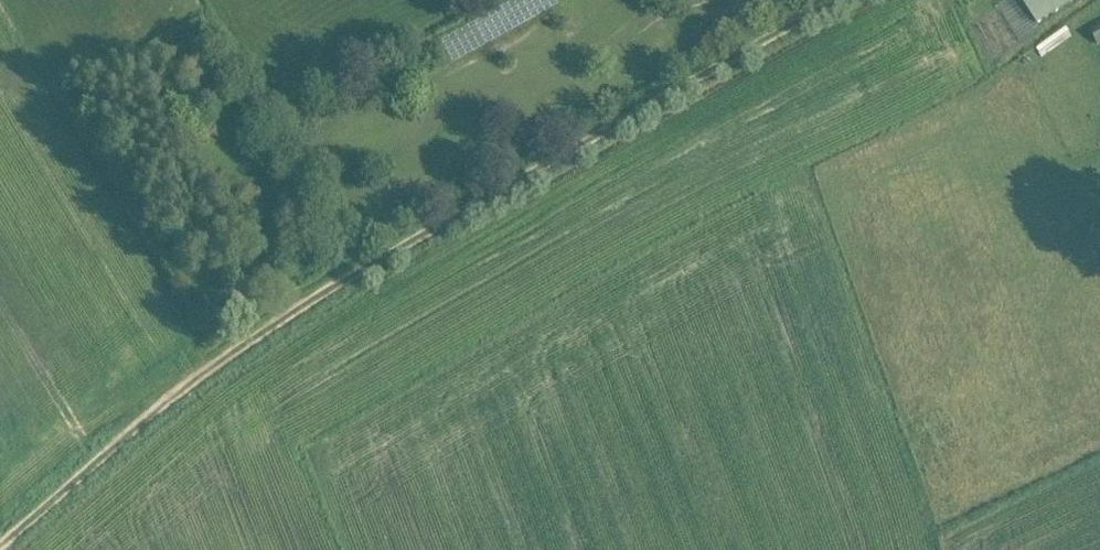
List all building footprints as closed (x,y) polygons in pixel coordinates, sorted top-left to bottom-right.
[(1037,26),(1080,1),(1080,0),(1021,0),(1037,26)] [(1089,28),(1097,45),(1099,44),(1099,22),(1089,28)]
